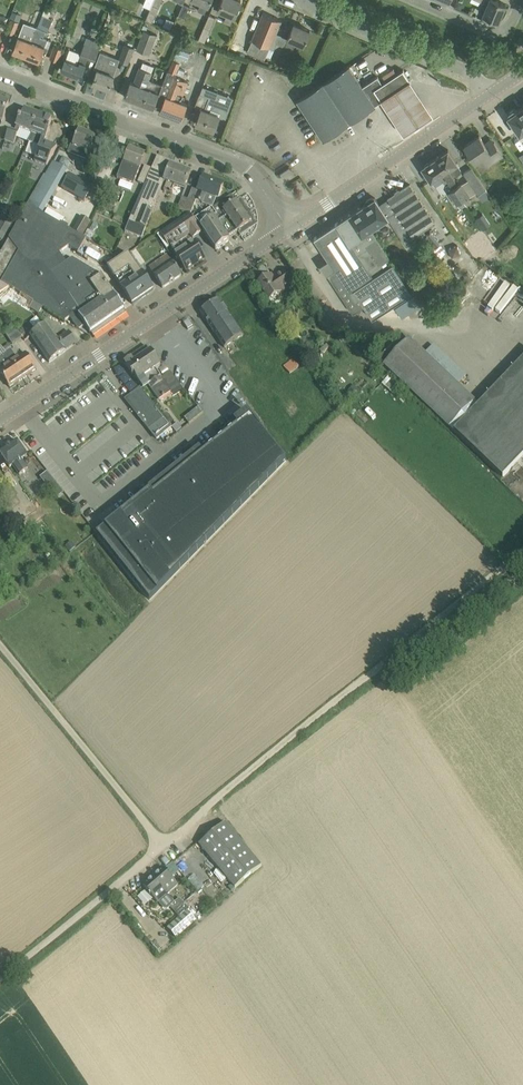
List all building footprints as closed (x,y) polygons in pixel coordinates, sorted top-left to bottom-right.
[(146,19),(152,21),(161,0),(154,0),(146,19)] [(209,4),(210,0),(199,0),(202,1),(198,9),(205,12),(208,4),(209,4)] [(218,8),(228,12),(224,20),(231,23),(234,15),(241,0),(222,0),(218,8)] [(488,4),(484,13),(499,20),(506,3),(498,0),(478,0),(488,4)] [(185,17),(190,5),(184,2),(178,15),(185,17)] [(21,15),(13,11),(10,17),(12,18),(19,21),(21,15)] [(123,20),(121,11),(114,13),(115,22),(123,20)] [(263,12),(252,39),(247,51),(265,58),(267,55),(271,47),(277,32),(282,19),(263,12)] [(198,39),(205,42),(216,16),(209,13),(198,39)] [(32,40),(26,55),(39,60),(42,53),(45,54),(48,47),(45,46),(47,38),(40,36),(41,33),(44,34),(45,30),(48,31),(53,18),(49,16),(42,14),(37,26),(32,40)] [(12,18),(7,30),(14,33),(19,21),(12,18)] [(277,32),(271,47),(275,48),(277,42),(281,44),(293,49),(296,41),(304,44),(310,29),(294,22),(288,37),(277,32)] [(12,50),(26,55),(32,40),(37,26),(30,24),(29,28),(22,25),(12,50)] [(157,34),(144,29),(136,48),(149,53),(157,34)] [(247,48),(250,37),(237,33),(234,44),(247,48)] [(100,48),(96,47),(98,41),(87,37),(85,42),(81,51),(77,63),(71,60),(65,58),(61,69),(81,76),(88,57),(95,60),(100,48)] [(55,42),(54,47),(50,57),(58,60),(64,46),(55,42)] [(128,63),(134,47),(125,44),(120,58),(119,60),(128,63)] [(177,47),(174,55),(182,58),(187,59),(190,51),(185,50),(177,47)] [(109,87),(111,82),(114,74),(104,70),(110,54),(100,50),(94,66),(98,68),(93,81),(109,87)] [(163,83),(156,101),(155,104),(161,107),(160,109),(182,117),(188,103),(181,100),(188,81),(174,76),(175,73),(183,75),(185,69),(179,67),(181,62),(172,59),(168,69),(163,83)] [(350,65),(324,82),(297,100),(298,101),(298,100),(323,138),(322,138),(323,139),(349,121),(350,121),(382,99),(382,98),(409,81),(410,82),(411,81),(411,79),(410,79),(404,71),(405,70),(404,69),(383,83),(378,75),(363,85),(350,65)] [(141,67),(139,67),(134,81),(130,80),(125,95),(139,101),(154,106),(155,104),(156,101),(163,83),(150,78),(152,71),(141,67)] [(210,95),(204,93),(200,92),(195,106),(201,108),(196,122),(214,129),(220,113),(226,116),(231,103),(210,95)] [(2,123),(9,104),(0,100),(0,122),(2,123)] [(518,108),(518,109),(514,108),(510,111),(509,115),(508,115),(520,132),(522,130),(522,105),(518,108)] [(16,128),(32,134),(39,115),(25,110),(22,119),(20,118),(19,121),(16,128)] [(52,120),(39,115),(37,120),(28,142),(40,147),(35,161),(47,165),(57,146),(45,142),(46,139),(47,139),(49,133),(50,130),(49,129),(52,120)] [(19,132),(10,128),(5,141),(14,144),(19,132)] [(79,131),(74,145),(72,145),(68,154),(77,157),(80,149),(91,153),(97,137),(79,131)] [(465,145),(475,161),(483,156),(488,164),(503,154),(495,142),(488,146),(480,135),(465,145)] [(448,148),(435,157),(451,181),(455,178),(454,176),(461,171),(461,168),(448,148)] [(130,150),(125,163),(123,162),(117,178),(134,185),(140,169),(145,156),(130,150)] [(142,238),(153,211),(157,202),(165,182),(167,183),(164,191),(171,194),(175,185),(185,190),(192,173),(181,169),(182,167),(158,157),(161,151),(160,151),(152,169),(145,185),(141,195),(125,232),(142,238)] [(422,166),(425,170),(431,179),(440,174),(446,184),(451,181),(435,157),(422,166)] [(63,158),(60,165),(67,168),(70,161),(63,158)] [(28,205),(43,213),(68,170),(54,162),(28,205)] [(145,185),(152,169),(145,166),(138,182),(145,185)] [(95,183),(98,174),(93,172),(89,181),(95,183)] [(85,201),(93,188),(70,175),(62,188),(85,201)] [(485,189),(486,188),(478,177),(470,182),(482,200),(489,195),(485,189)] [(204,178),(199,191),(196,200),(204,203),(203,205),(212,208),(216,200),(218,201),(223,188),(222,188),(210,184),(211,181),(204,178)] [(389,197),(403,219),(414,235),(435,221),(410,183),(389,197)] [(469,197),(470,196),(462,183),(455,188),(467,205),(472,201),(469,197)] [(113,197),(116,188),(111,185),(107,194),(113,197)] [(467,205),(455,188),(448,192),(456,204),(463,200),(466,205),(467,205)] [(364,324),(400,299),(412,291),(390,257),(372,230),(382,223),(381,221),(388,216),(375,197),(372,196),(367,199),(366,203),(345,217),(334,224),(315,237),(315,238),(316,238),(321,245),(311,252),(357,321),(364,324)] [(184,211),(188,200),(182,198),(178,209),(184,211)] [(196,203),(188,200),(184,211),(190,214),(191,214),(196,203)] [(215,248),(229,239),(251,224),(237,202),(230,207),(225,200),(207,212),(200,217),(196,220),(215,248)] [(62,257),(60,253),(69,246),(79,252),(86,239),(62,225),(44,214),(43,213),(28,205),(9,238),(9,239),(17,250),(24,259),(31,262),(41,263),(55,261),(57,260),(62,257)] [(48,208),(44,214),(62,225),(63,223),(66,219),(48,208)] [(492,223),(484,212),(475,218),(483,229),(492,223)] [(205,259),(195,244),(188,249),(186,246),(181,249),(177,244),(192,235),(193,237),(202,231),(195,221),(192,217),(190,214),(157,235),(167,249),(171,247),(187,271),(205,259)] [(83,237),(91,222),(81,216),(72,230),(83,237)] [(0,224),(0,232),(6,236),(13,222),(4,217),(0,224)] [(414,235),(403,219),(394,226),(405,243),(415,237),(414,235)] [(89,241),(94,233),(99,225),(94,222),(89,230),(88,230),(83,237),(89,241)] [(31,262),(24,259),(17,250),(9,239),(0,255),(0,281),(9,286),(8,287),(33,301),(46,309),(65,321),(70,318),(78,328),(80,330),(86,326),(91,333),(114,317),(124,309),(125,310),(125,309),(102,275),(73,258),(66,263),(62,257),(57,260),(55,261),(41,263),(31,262)] [(108,268),(133,304),(154,290),(129,254),(108,268)] [(163,288),(182,276),(173,262),(172,263),(167,255),(149,268),(154,275),(163,288)] [(499,287),(505,278),(488,268),(482,277),(499,287)] [(284,291),(293,285),(284,271),(271,280),(269,276),(258,283),(270,301),(284,292),(284,291)] [(460,294),(469,303),(475,298),(466,288),(460,294)] [(415,293),(395,306),(402,316),(422,304),(415,293)] [(201,313),(204,317),(225,348),(243,335),(220,300),(201,313)] [(184,324),(188,330),(193,327),(189,321),(187,322),(184,324)] [(77,343),(69,332),(58,339),(48,324),(31,336),(50,362),(66,351),(66,350),(77,343)] [(13,344),(23,337),(16,327),(5,334),(13,344)] [(410,338),(385,364),(449,426),(474,400),(410,338)] [(12,350),(13,350),(9,344),(3,348),(7,354),(12,350)] [(160,400),(171,392),(181,385),(170,372),(162,378),(157,368),(161,365),(151,351),(152,351),(151,350),(150,351),(147,346),(123,361),(133,376),(135,375),(139,380),(144,377),(160,400)] [(18,360),(12,350),(7,354),(24,378),(37,370),(27,354),(18,360)] [(7,354),(0,358),(0,372),(10,387),(24,378),(7,354)] [(456,431),(505,477),(522,457),(522,359),(456,431)] [(289,375),(299,368),(293,360),(284,367),(289,375)] [(348,390),(354,396),(355,397),(360,392),(359,391),(353,385),(348,390)] [(141,388),(127,399),(141,417),(140,418),(157,440),(172,427),(168,422),(141,388)] [(199,407),(193,411),(198,417),(203,412),(199,407)] [(150,491),(97,534),(150,600),(286,461),(250,416),(181,471),(184,474),(155,497),(150,491)] [(178,423),(172,427),(178,434),(183,429),(178,423)] [(3,457),(10,468),(13,465),(20,475),(28,469),(22,460),(27,456),(17,441),(17,442),(16,442),(14,441),(11,443),(11,445),(10,446),(7,448),(1,452),(0,452),(0,453),(3,457)] [(40,477),(45,483),(51,478),(46,472),(40,477)] [(37,507),(30,512),(38,522),(44,518),(37,507)] [(66,531),(61,534),(65,540),(70,536),(66,531)] [(235,888),(262,866),(226,823),(200,844),(232,884),(235,888)] [(179,885),(164,868),(154,877),(169,894),(179,885)] [(143,886),(151,894),(158,903),(159,903),(163,908),(165,909),(168,909),(171,907),(170,906),(175,902),(169,894),(154,877),(143,886)] [(180,898),(175,902),(179,907),(184,903),(180,898)] [(171,907),(180,917),(189,909),(184,903),(179,907),(175,902),(170,906),(171,907)] [(187,911),(167,929),(177,939),(197,921),(187,911)]
